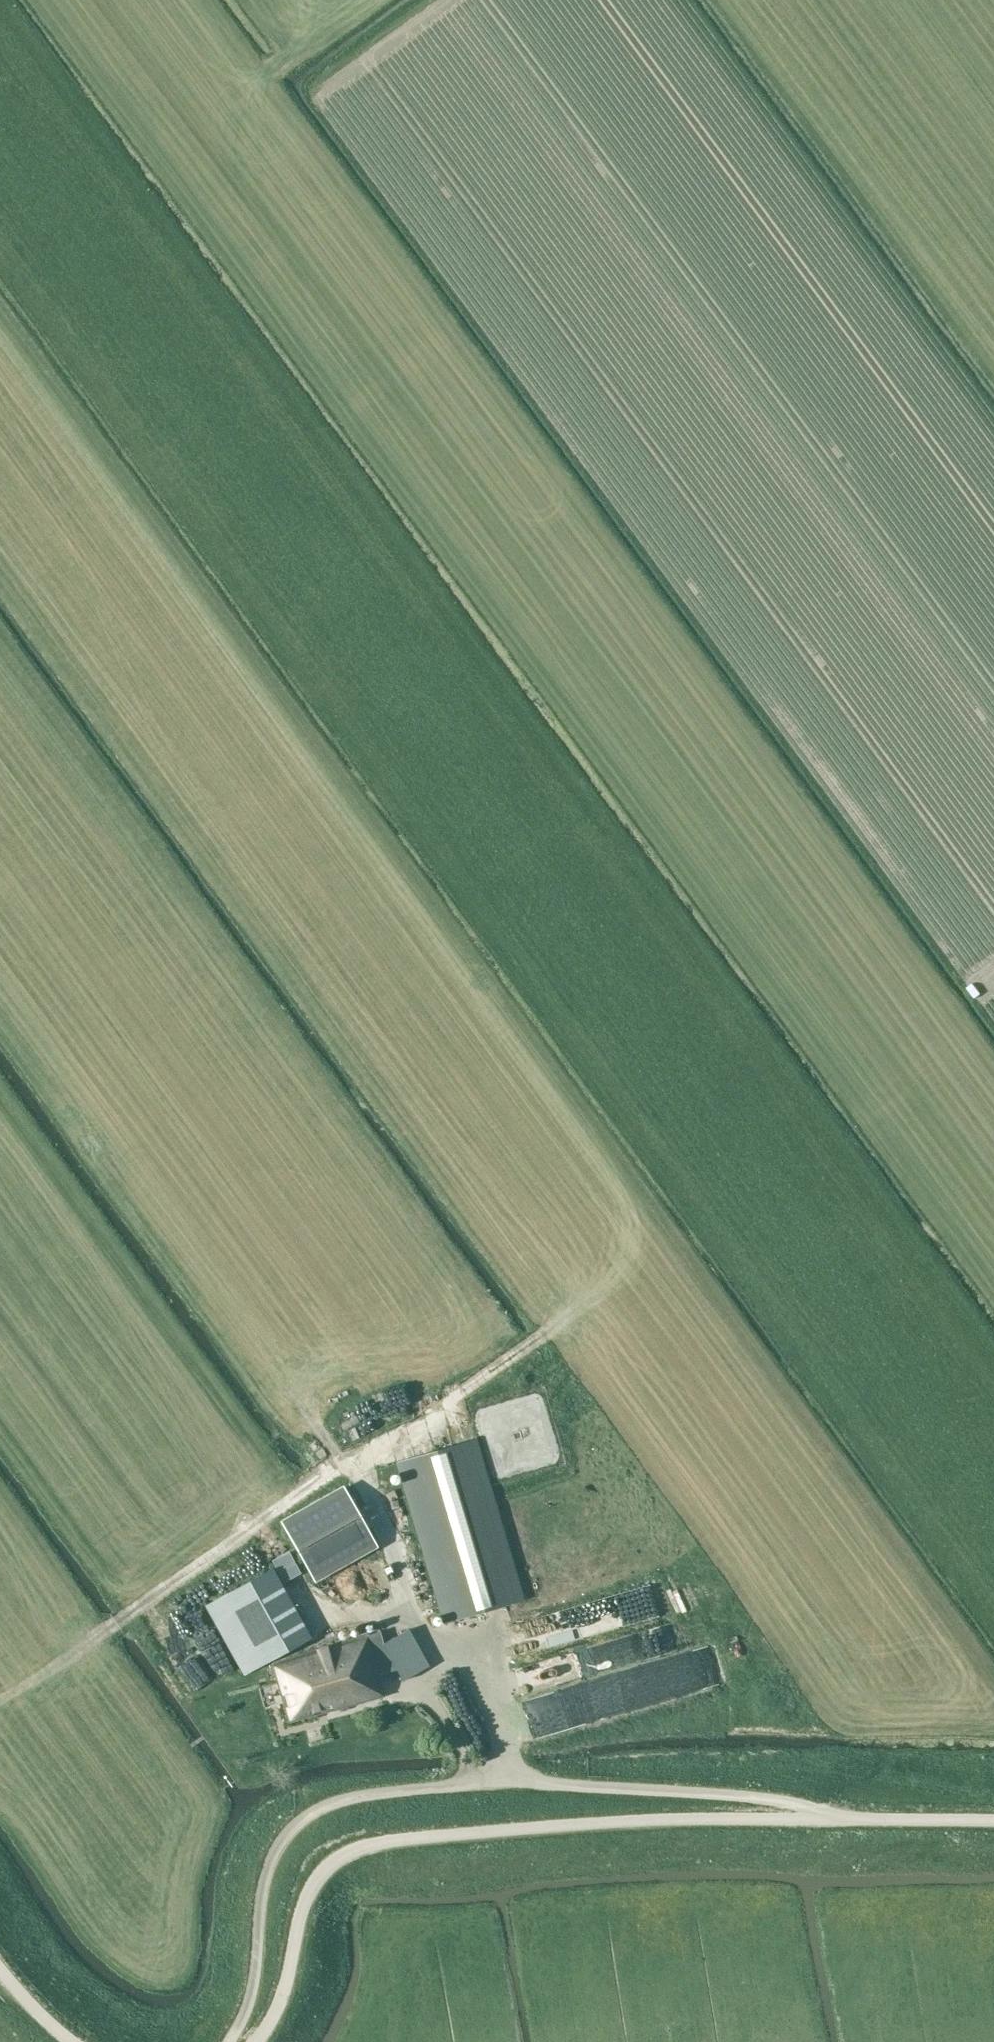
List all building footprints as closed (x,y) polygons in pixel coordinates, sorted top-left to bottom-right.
[(476,1440),(397,1463),(443,1625),(523,1600),(476,1440)] [(345,1489),(282,1525),(313,1579),(376,1543),(345,1489)] [(293,1564),(288,1554),(272,1562),(277,1571),(293,1564)] [(294,1564),(278,1573),(283,1583),(299,1574),(294,1564)] [(244,1675),(265,1664),(311,1639),(273,1569),(206,1605),(244,1675)] [(629,1610),(626,1595),(547,1613),(550,1628),(561,1626),(563,1633),(649,1614),(647,1606),(629,1610)] [(382,1697),(376,1676),(396,1670),(402,1681),(428,1666),(409,1629),(383,1644),(380,1631),(272,1663),(289,1722),(382,1697)]
